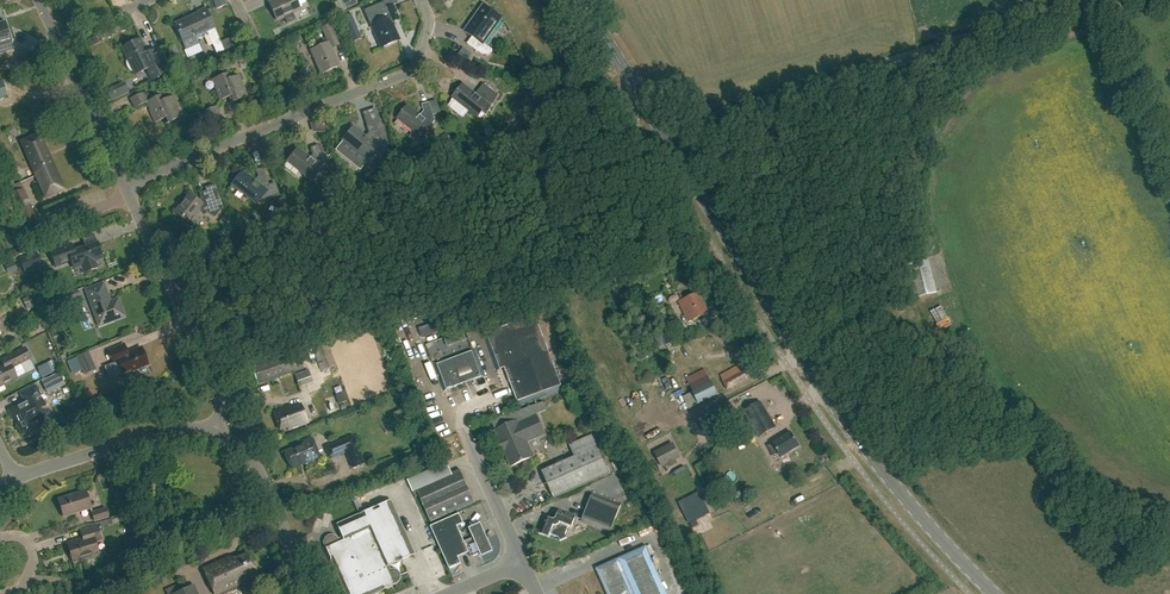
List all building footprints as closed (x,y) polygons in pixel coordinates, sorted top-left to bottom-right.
[(268,3),(276,20),(283,17),(286,23),(294,19),(291,13),(300,9),(298,4),(303,2),(303,0),(275,0),(268,3)] [(501,17),(482,4),(464,30),(472,35),(466,43),(479,52),(488,55),(492,49),(483,43),(501,17)] [(398,18),(392,5),(384,8),(387,16),(370,24),(381,48),(398,40),(390,22),(398,18)] [(224,52),(207,12),(175,26),(185,51),(198,45),(194,36),(206,31),(216,55),(224,52)] [(352,14),(342,18),(348,32),(358,27),(352,14)] [(13,50),(5,22),(0,24),(0,54),(13,50)] [(339,46),(330,25),(322,28),(328,43),(311,51),(321,73),(338,66),(331,49),(339,46)] [(149,59),(141,40),(121,49),(134,76),(146,70),(151,82),(167,74),(158,55),(149,59)] [(229,79),(227,74),(212,80),(220,101),(227,98),(230,104),(247,96),(238,76),(229,79)] [(498,94),(484,82),(475,93),(464,83),(453,97),(476,116),(487,102),(491,106),(498,94)] [(149,100),(145,92),(129,99),(135,110),(145,104),(155,123),(162,119),(165,125),(182,117),(172,97),(162,102),(159,96),(149,100)] [(435,120),(429,103),(422,105),(425,114),(423,117),(408,105),(398,118),(421,137),(435,120)] [(222,122),(216,106),(199,111),(205,128),(222,122)] [(380,141),(373,123),(366,125),(370,135),(367,138),(353,127),(342,140),(366,159),(380,141)] [(64,189),(39,133),(21,141),(45,197),(64,189)] [(323,163),(317,145),(311,147),(314,157),(312,160),(297,148),(287,161),(310,180),(323,163)] [(268,185),(262,167),(255,170),(258,179),(255,180),(242,171),(231,184),(256,203),(259,198),(260,200),(278,194),(274,183),(268,185)] [(0,170),(0,191),(6,189),(23,226),(36,220),(34,215),(22,189),(20,182),(13,185),(6,168),(0,170)] [(193,227),(202,216),(204,217),(207,213),(214,218),(222,208),(214,185),(207,188),(208,192),(203,193),(205,198),(198,201),(188,193),(174,211),(182,217),(180,221),(189,228),(193,227)] [(100,250),(97,242),(74,251),(71,244),(50,251),(56,268),(67,264),(66,261),(70,260),(74,270),(81,267),(84,273),(97,268),(95,262),(103,259),(102,256),(104,252),(100,250)] [(18,270),(15,262),(5,266),(9,274),(18,270)] [(937,293),(929,262),(917,265),(918,270),(908,273),(915,299),(937,293)] [(110,302),(103,284),(86,290),(99,326),(122,318),(123,314),(118,299),(110,302)] [(942,296),(954,292),(953,287),(941,291),(942,296)] [(708,312),(698,292),(678,302),(688,321),(708,312)] [(71,306),(87,301),(84,293),(68,298),(71,306)] [(939,323),(949,318),(944,307),(934,311),(939,323)] [(562,389),(535,313),(482,332),(496,371),(504,368),(518,406),(562,389)] [(616,331),(607,333),(613,350),(621,348),(616,331)] [(336,366),(328,343),(313,348),(321,371),(336,366)] [(125,354),(121,345),(108,351),(113,364),(118,362),(123,373),(131,370),(132,372),(148,365),(141,348),(125,354)] [(25,348),(1,360),(4,367),(0,369),(0,387),(17,378),(12,369),(30,359),(25,348)] [(304,369),(296,348),(250,365),(257,385),(304,369)] [(109,368),(102,349),(80,357),(87,376),(109,368)] [(486,375),(477,349),(434,365),(444,391),(486,375)] [(747,379),(740,365),(718,376),(726,390),(747,379)] [(718,395),(706,369),(686,378),(692,392),(679,398),(685,409),(718,395)] [(312,382),(307,370),(294,375),(299,387),(312,382)] [(65,384),(60,373),(41,382),(47,393),(65,384)] [(46,406),(35,386),(20,394),(25,402),(8,411),(14,421),(20,417),(25,426),(37,420),(37,418),(45,414),(42,408),(46,406)] [(461,392),(463,402),(475,399),(472,389),(461,392)] [(776,427),(760,401),(742,412),(758,438),(776,427)] [(545,411),(542,402),(491,421),(506,456),(512,458),(515,464),(530,457),(532,454),(525,440),(531,437),(534,438),(544,434),(536,416),(545,411)] [(732,414),(725,402),(710,410),(717,423),(732,414)] [(307,422),(300,404),(287,408),(286,405),(271,411),(278,429),(286,426),(288,429),(307,422)] [(798,447),(789,433),(771,443),(772,445),(768,447),(773,457),(778,454),(781,458),(798,447)] [(609,473),(592,435),(569,445),(574,456),(541,471),(553,498),(609,473)] [(319,457),(311,437),(302,440),(304,443),(283,452),(290,469),(319,457)] [(364,463),(353,437),(325,447),(330,459),(346,453),(352,468),(364,463)] [(678,458),(670,443),(651,452),(659,468),(664,465),(666,468),(674,464),(672,461),(678,458)] [(475,503),(461,470),(416,489),(430,522),(475,503)] [(91,508),(86,491),(58,500),(64,517),(91,508)] [(705,510),(695,492),(676,502),(686,521),(705,510)] [(621,504),(592,493),(582,519),(558,510),(555,519),(553,520),(545,516),(538,533),(549,537),(550,534),(558,538),(559,541),(567,538),(565,534),(568,526),(571,527),(575,517),(581,520),(581,522),(610,533),(621,504)] [(390,500),(335,524),(342,538),(338,540),(335,537),(332,536),(328,536),(325,539),(324,542),(325,546),(324,546),(345,593),(373,593),(395,584),(395,583),(398,581),(399,578),(399,574),(396,571),(393,570),(389,571),(388,567),(415,555),(390,500)] [(109,518),(106,508),(91,512),(94,522),(109,518)] [(494,552),(492,548),(494,547),(490,537),(487,538),(481,523),(469,529),(473,538),(464,542),(457,526),(463,523),(459,514),(430,527),(449,569),(461,563),(458,557),(469,552),(471,557),(480,553),(482,557),(494,552)] [(101,540),(97,526),(80,531),(83,539),(67,544),(73,563),(99,555),(95,542),(101,540)] [(645,547),(596,569),(607,593),(666,593),(645,547)] [(247,551),(238,556),(228,556),(203,568),(215,593),(225,593),(259,578),(247,551)] [(195,585),(173,593),(198,593),(195,585)]
